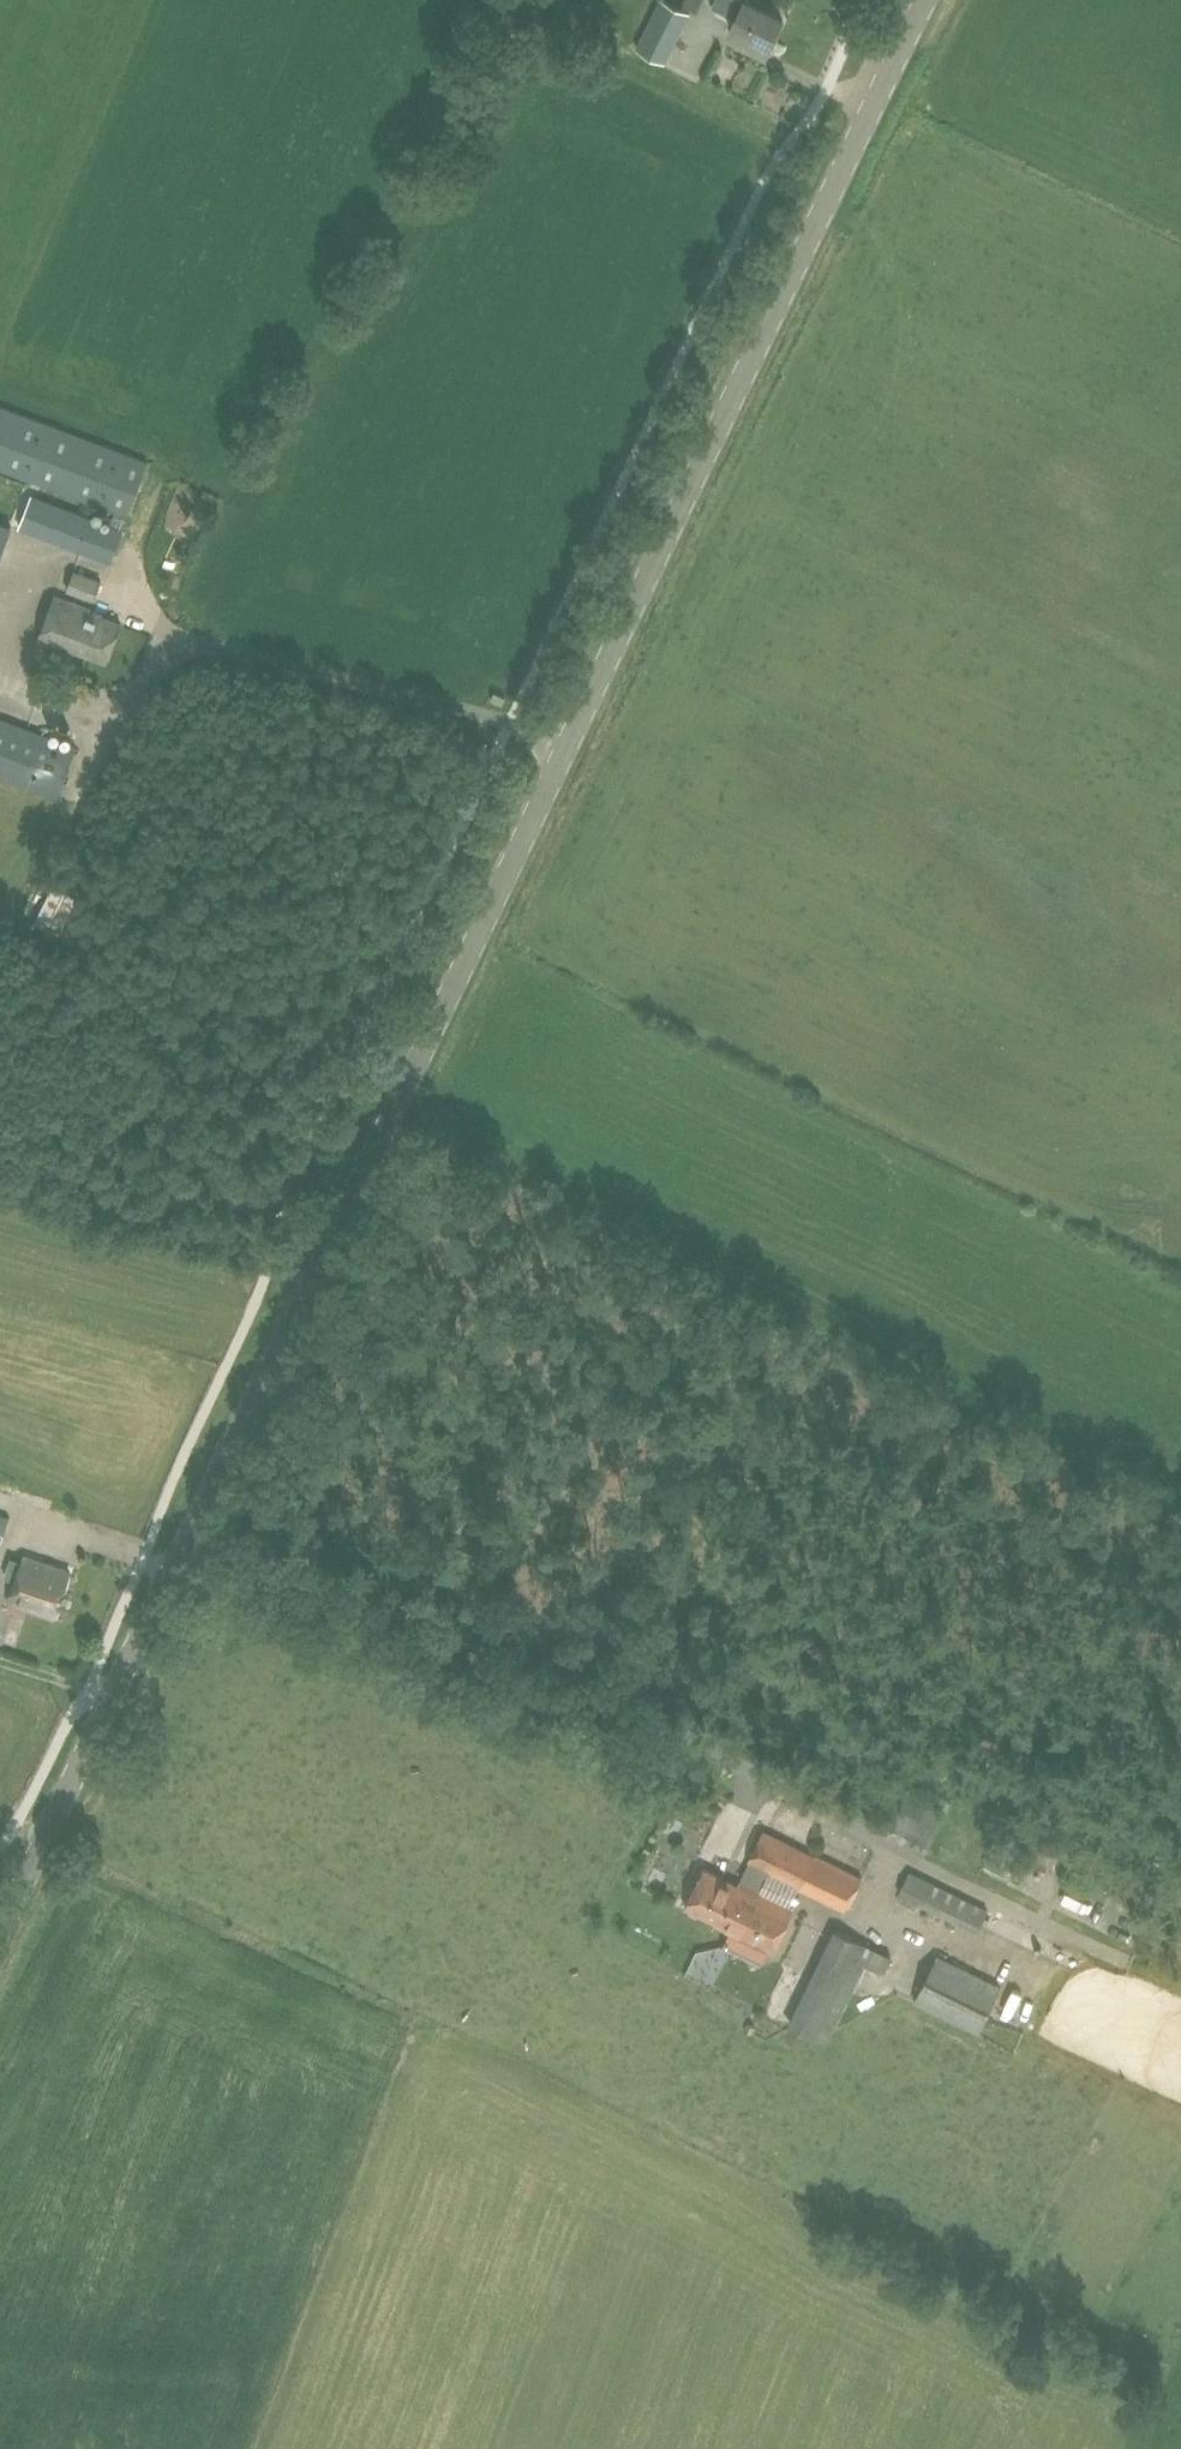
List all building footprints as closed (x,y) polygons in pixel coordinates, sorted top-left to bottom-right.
[(692,12),(668,0),(662,0),(639,47),(668,61),(692,12)] [(733,27),(771,46),(785,18),(750,0),(717,0),(715,5),(738,17),(733,27)] [(149,461),(0,403),(0,466),(129,515),(149,461)] [(0,517),(0,561),(14,523),(0,517)] [(103,577),(75,567),(68,587),(96,598),(103,577)] [(56,591),(39,637),(75,650),(77,646),(108,658),(122,620),(91,608),(92,605),(56,591)] [(79,743),(0,714),(0,771),(60,794),(79,743)] [(23,1555),(9,1601),(55,1615),(69,1569),(23,1555)] [(934,1833),(904,1817),(896,1813),(884,1837),(922,1856),(934,1833)] [(749,1861),(738,1885),(758,1894),(768,1873),(845,1911),(861,1878),(815,1855),(815,1856),(762,1831),(747,1861),(749,1861)] [(790,1910),(758,1894),(738,1885),(703,1867),(684,1906),(715,1922),(714,1924),(769,1952),(790,1910)] [(987,1909),(909,1872),(899,1895),(976,1932),(987,1909)] [(1086,1899),(1063,1898),(1062,1931),(1085,1932),(1086,1899)] [(887,1956),(862,1943),(836,1930),(789,2023),(827,2042),(865,1964),(879,1971),(887,1956)] [(977,2032),(999,1987),(936,1956),(914,2002),(977,2032)]
